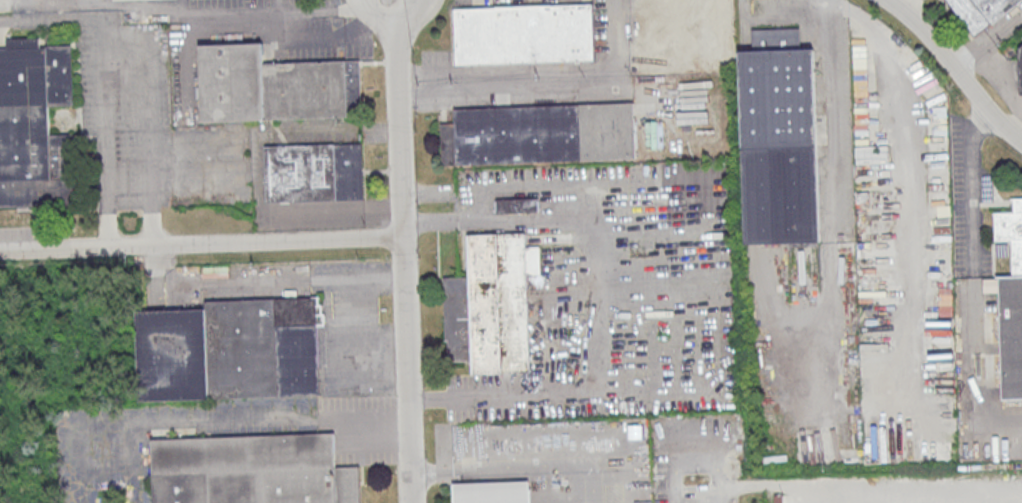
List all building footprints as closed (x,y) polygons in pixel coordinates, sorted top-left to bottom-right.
[(975,36),(946,0),(1021,0),(975,36)] [(455,64),(453,8),(590,2),(593,58),(455,64)] [(736,50),(751,50),(751,28),(799,27),(799,48),(812,48),(819,241),(743,243),(736,50)] [(74,205),(72,134),(50,134),(49,106),(73,105),(71,45),(39,46),(39,38),(6,39),(6,48),(0,49),(0,207),(74,205)] [(362,117),(361,60),(263,62),(263,43),(199,44),(201,121),(362,117)] [(452,108),(633,102),(635,157),(454,165),(452,108)] [(264,145),(265,201),(364,200),(364,144),(264,145)] [(1014,198),(1021,198),(1021,399),(1001,400),(998,275),(1012,274),(1011,240),(995,241),(994,212),(1014,212),(1014,198)] [(496,212),(539,212),(539,199),(496,199),(496,212)] [(526,274),(531,371),(472,374),(471,358),(444,359),(441,277),(468,275),(466,234),(524,231),(525,245),(539,244),(540,274),(526,274)] [(205,300),(205,309),(137,311),(139,400),(319,396),(317,323),(322,323),(321,297),(205,300)] [(152,502),(361,502),(360,465),(335,467),(333,431),(150,439),(152,502)] [(529,484),(530,502),(454,502),(454,486),(529,484)]
